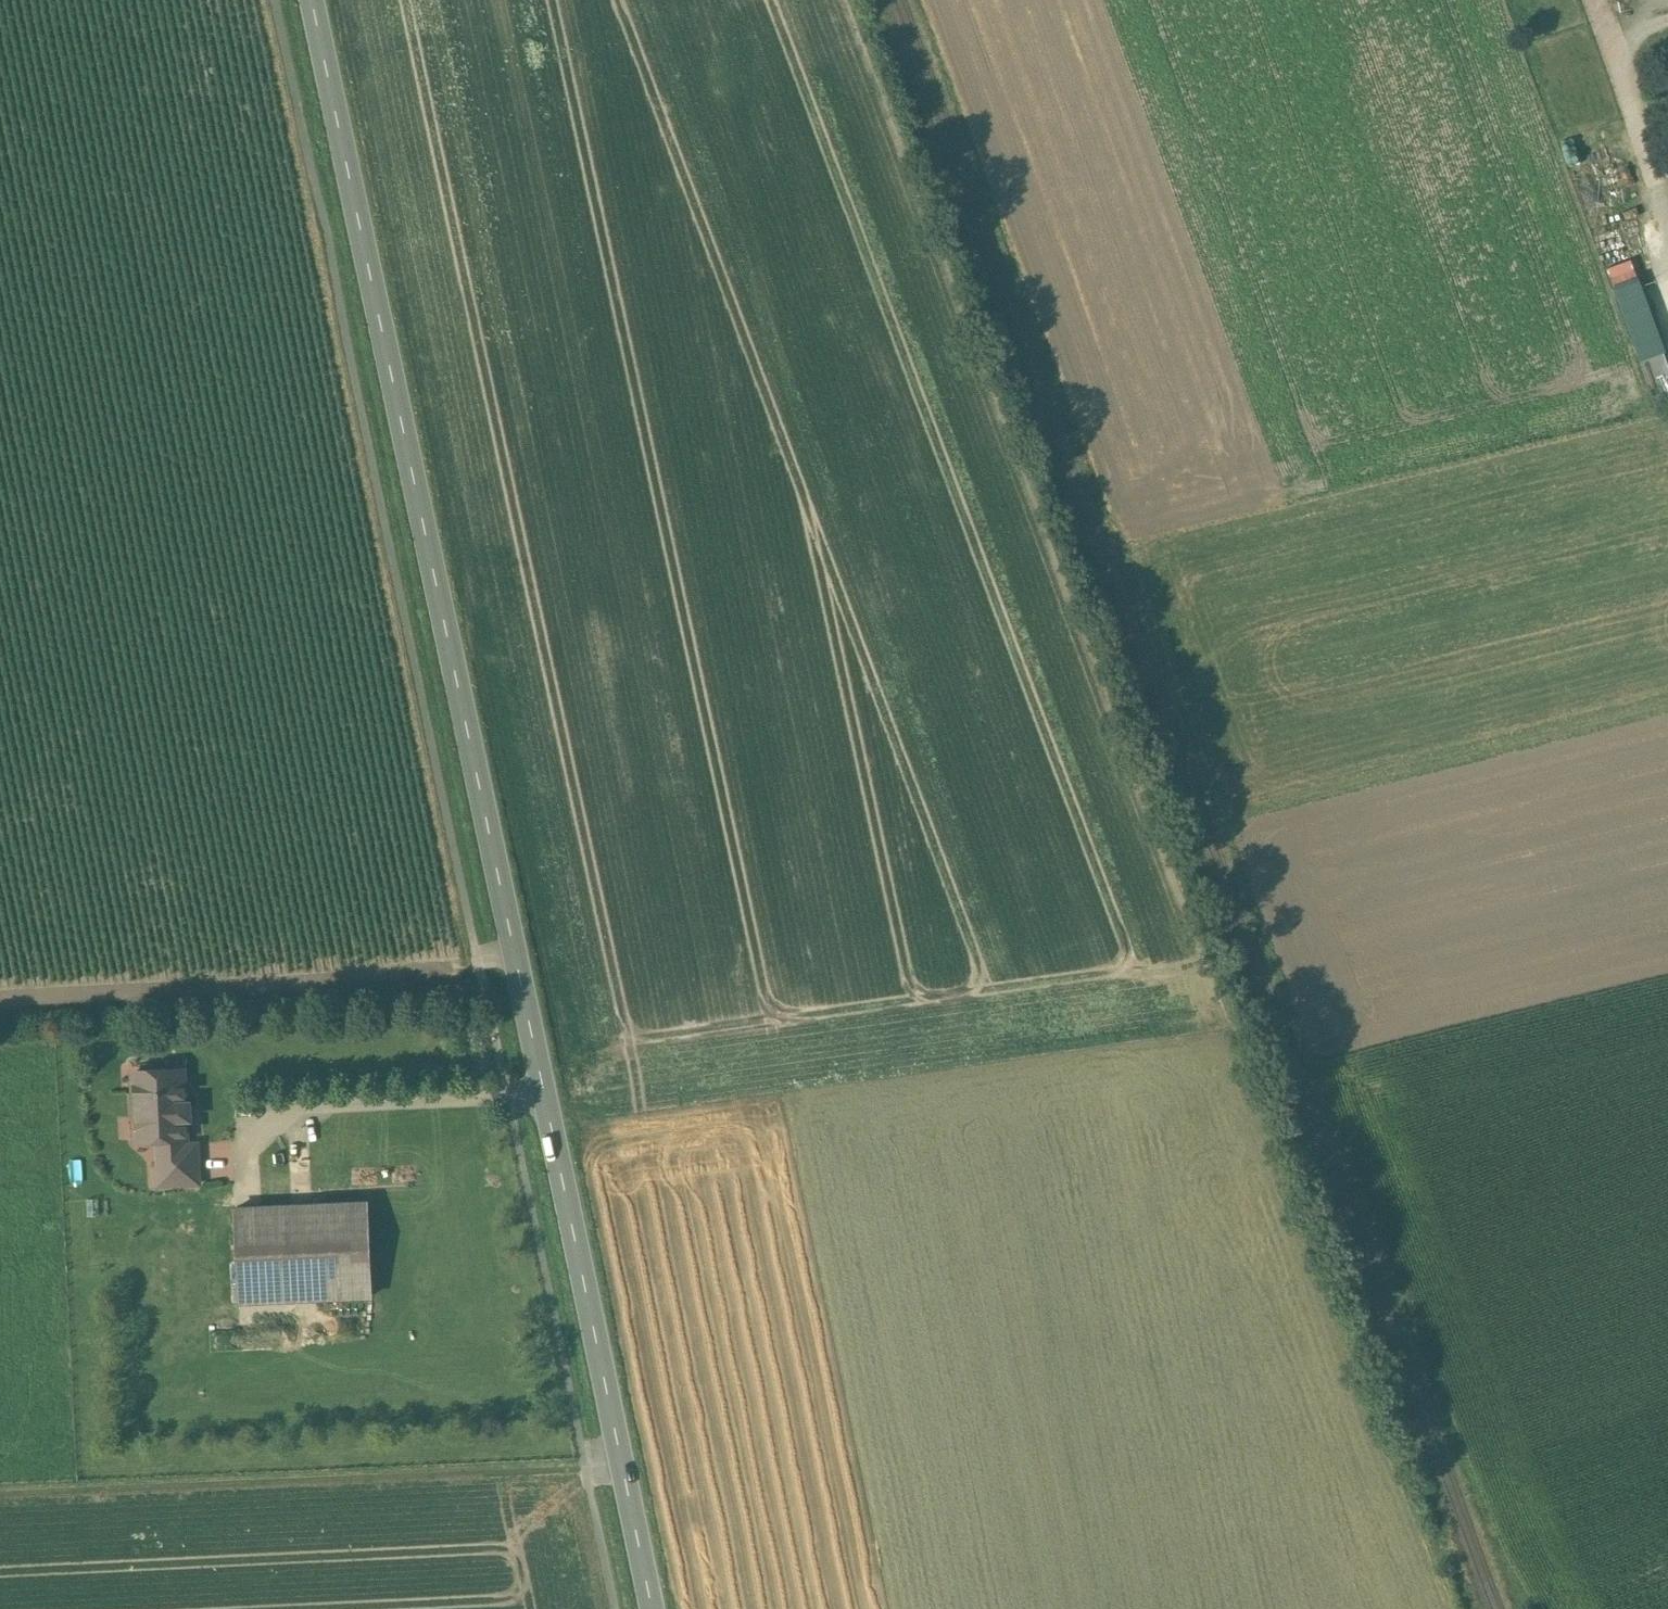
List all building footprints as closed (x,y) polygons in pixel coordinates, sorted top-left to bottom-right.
[(1639,356),(1655,410),(1667,405),(1667,363),(1663,347),(1639,356)] [(136,1141),(156,1141),(186,1138),(185,1120),(189,1120),(189,1117),(187,1117),(186,1105),(189,1105),(189,1102),(184,1102),(182,1071),(135,1073),(135,1116),(141,1121),(141,1138),(136,1138),(136,1141)] [(186,1144),(186,1138),(156,1141),(159,1186),(200,1183),(197,1143),(186,1144)] [(368,1295),(370,1202),(234,1208),(238,1302),(368,1295)]
